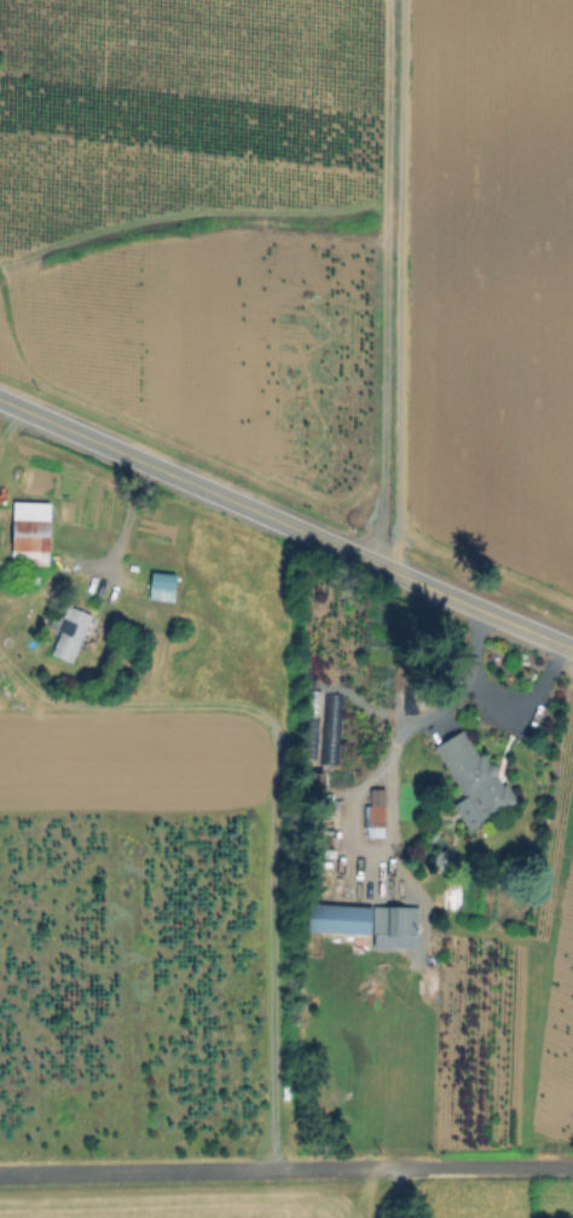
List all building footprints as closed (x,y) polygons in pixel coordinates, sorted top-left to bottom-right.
[(52,504),(50,563),(28,563),(28,559),(13,558),(15,502),(52,504)] [(93,616),(73,662),(53,654),(63,632),(46,625),(57,599),(93,616)] [(464,730),(481,757),(486,753),(517,800),(471,832),(464,822),(467,821),(457,805),(468,798),(435,749),(464,730)] [(386,792),(384,837),(370,837),(370,806),(377,806),(377,792),(386,792)] [(378,901),(377,937),(407,940),(410,902),(378,901)] [(374,906),(371,933),(308,930),(311,902),(374,906)]
